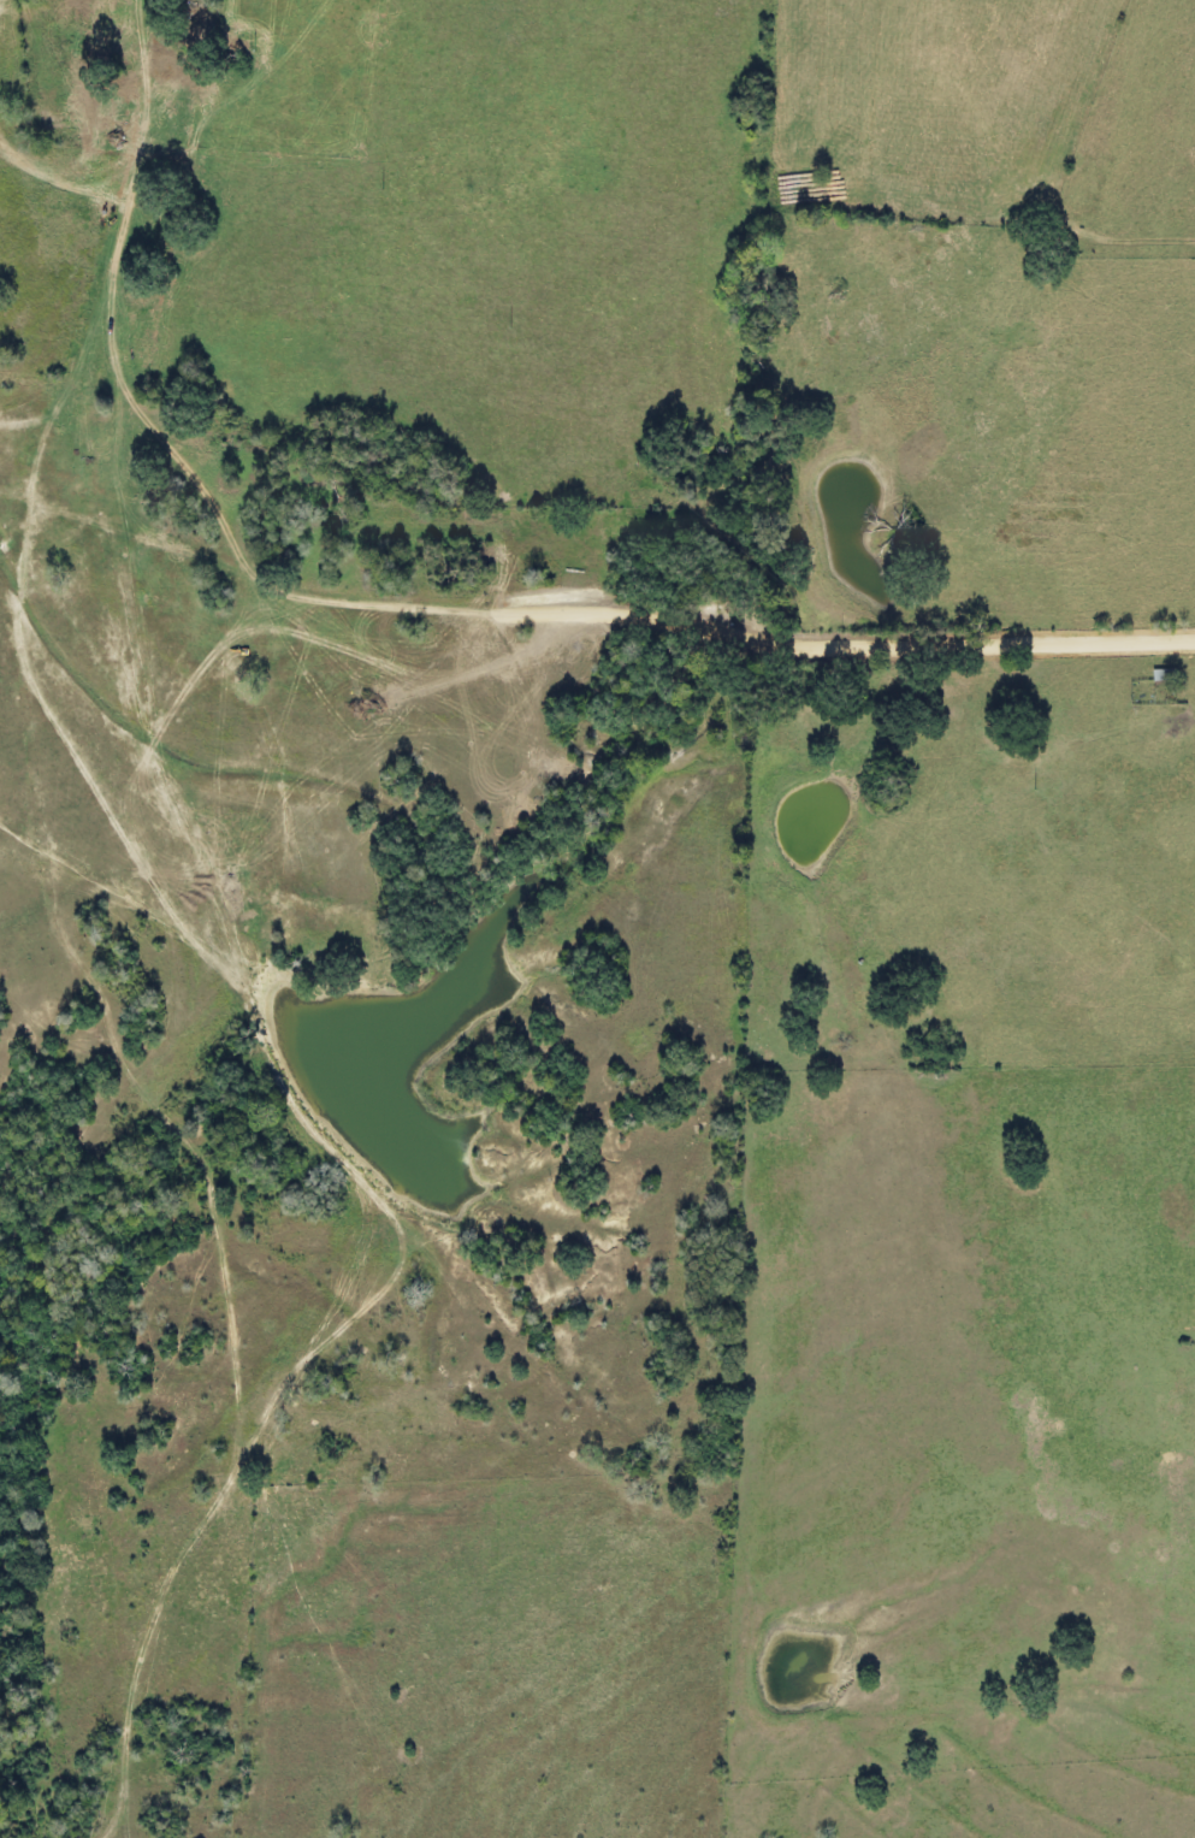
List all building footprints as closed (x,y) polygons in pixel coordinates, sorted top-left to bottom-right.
[(1153,680),(1176,680),(1176,670),(1153,670),(1153,680)]
